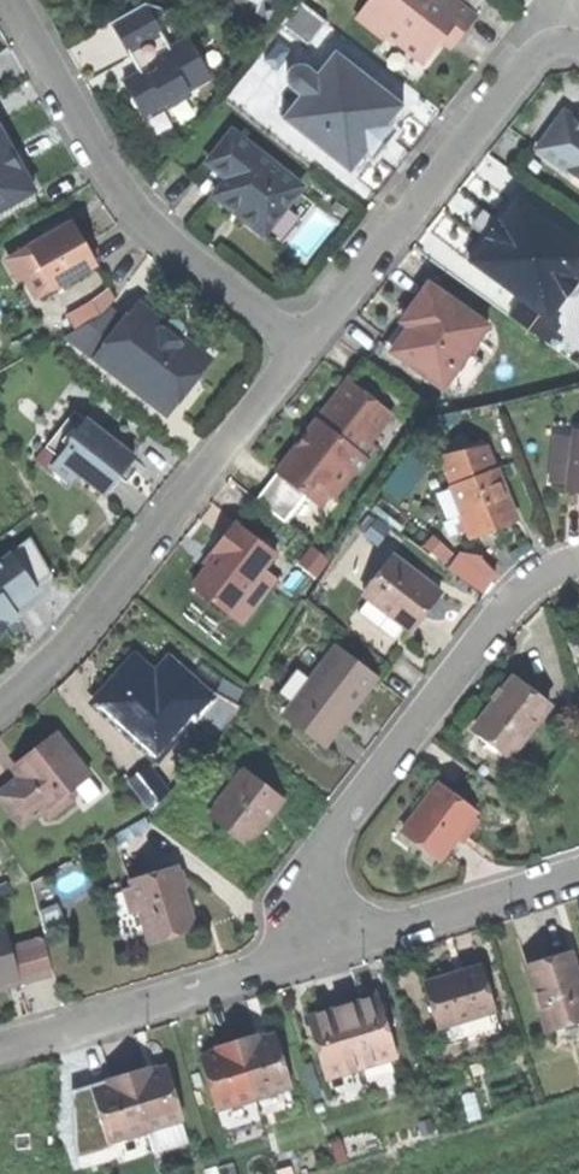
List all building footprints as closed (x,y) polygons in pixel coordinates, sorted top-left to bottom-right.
[(412,56),(423,41),(436,50),(442,41),(452,29),(462,37),(490,0),(370,0),(358,16),(412,56)] [(134,98),(144,114),(166,102),(169,109),(191,96),(188,91),(210,79),(188,38),(170,48),(157,25),(161,7),(144,2),(111,21),(139,73),(125,81),(134,98)] [(281,23),(309,45),(326,23),(298,2),(281,23)] [(458,44),(462,37),(452,29),(442,41),(454,50),(458,44)] [(426,65),(436,50),(423,41),(412,56),(426,65)] [(282,119),(350,173),(374,144),(402,107),(335,54),(316,77),(301,65),(293,66),(286,76),(286,83),(301,96),(282,119)] [(578,182),(578,126),(564,115),(538,152),(578,182)] [(239,216),(263,236),(301,189),(233,134),(209,163),(228,179),(214,196),(239,216)] [(33,193),(9,151),(0,135),(0,211),(33,193)] [(469,262),(522,301),(511,317),(546,343),(558,327),(548,319),(578,276),(578,246),(515,199),(498,222),(486,238),(469,262)] [(471,227),(486,238),(498,222),(483,211),(477,220),(471,227)] [(29,249),(52,290),(96,266),(85,247),(73,225),(29,249)] [(37,298),(52,290),(29,249),(14,257),(37,298)] [(392,353),(445,391),(450,384),(463,393),(481,368),(468,358),(490,329),(430,286),(416,306),(426,314),(414,331),(410,329),(392,353)] [(163,413),(208,358),(173,331),(143,306),(128,325),(110,310),(68,337),(163,413)] [(403,323),(410,329),(414,331),(426,314),(416,306),(409,316),(403,323)] [(301,441),(255,501),(284,523),(305,496),(334,497),(352,474),(356,477),(379,447),(371,441),(390,415),(346,382),(301,441)] [(79,474),(106,496),(120,479),(135,461),(74,412),(46,448),(60,459),(53,468),(72,483),(79,474)] [(578,428),(569,493),(578,494),(578,428)] [(493,471),(451,493),(476,542),(500,529),(518,520),(493,471)] [(192,587),(228,615),(264,569),(275,554),(234,522),(212,550),(217,554),(208,566),(192,587)] [(5,629),(3,627),(18,616),(13,610),(38,592),(35,589),(53,576),(29,541),(0,562),(0,633),(5,629)] [(486,595),(503,574),(468,546),(452,566),(486,595)] [(441,594),(393,555),(364,591),(369,595),(405,624),(412,630),(429,609),(441,594)] [(242,626),(278,580),(264,569),(228,615),(242,626)] [(394,638),(405,624),(369,595),(358,609),(394,638)] [(356,703),(375,678),(336,647),(285,714),(324,745),(356,703)] [(131,737),(156,759),(191,718),(213,736),(237,708),(215,689),(209,696),(185,675),(172,690),(153,674),(133,657),(121,671),(118,668),(111,675),(106,681),(109,683),(92,703),(113,722),(117,718),(134,733),(131,737)] [(166,659),(153,674),(172,690),(185,675),(166,659)] [(480,725),(515,753),(552,706),(517,677),(501,697),(480,725)] [(113,722),(131,737),(134,733),(117,718),(113,722)] [(512,759),(515,753),(480,725),(476,730),(512,759)] [(20,828),(46,808),(53,817),(72,802),(71,789),(89,775),(55,733),(29,754),(28,764),(20,770),(23,773),(12,781),(0,791),(0,803),(20,828)] [(282,801),(243,772),(209,816),(248,846),(265,822),(282,801)] [(478,812),(442,783),(408,825),(445,853),(451,845),(457,837),(475,816),(478,812)] [(481,821),(475,816),(457,837),(464,843),(481,821)] [(440,860),(445,853),(408,825),(403,831),(440,860)] [(177,867),(134,881),(136,886),(143,910),(150,934),(194,919),(188,901),(177,867)] [(132,913),(143,910),(136,886),(125,889),(132,913)] [(196,926),(194,919),(150,934),(152,941),(196,926)] [(16,977),(18,983),(19,986),(55,976),(45,942),(11,952),(5,931),(0,932),(0,982),(16,977)] [(531,974),(550,1034),(578,1025),(578,972),(576,961),(550,969),(531,974)] [(426,985),(439,1028),(497,1011),(484,968),(452,977),(426,985)] [(18,983),(16,977),(0,982),(0,989),(18,983)] [(329,1079),(399,1056),(379,997),(369,1001),(317,1017),(310,1020),(329,1079)] [(450,1043),(502,1026),(498,1015),(446,1032),(450,1043)] [(258,1040),(220,1052),(220,1057),(212,1060),(205,1062),(218,1109),(293,1086),(279,1039),(269,1042),(260,1045),(258,1040)] [(184,1121),(170,1073),(163,1075),(153,1078),(151,1073),(110,1086),(112,1091),(104,1094),(95,1097),(109,1144),(184,1121)]
